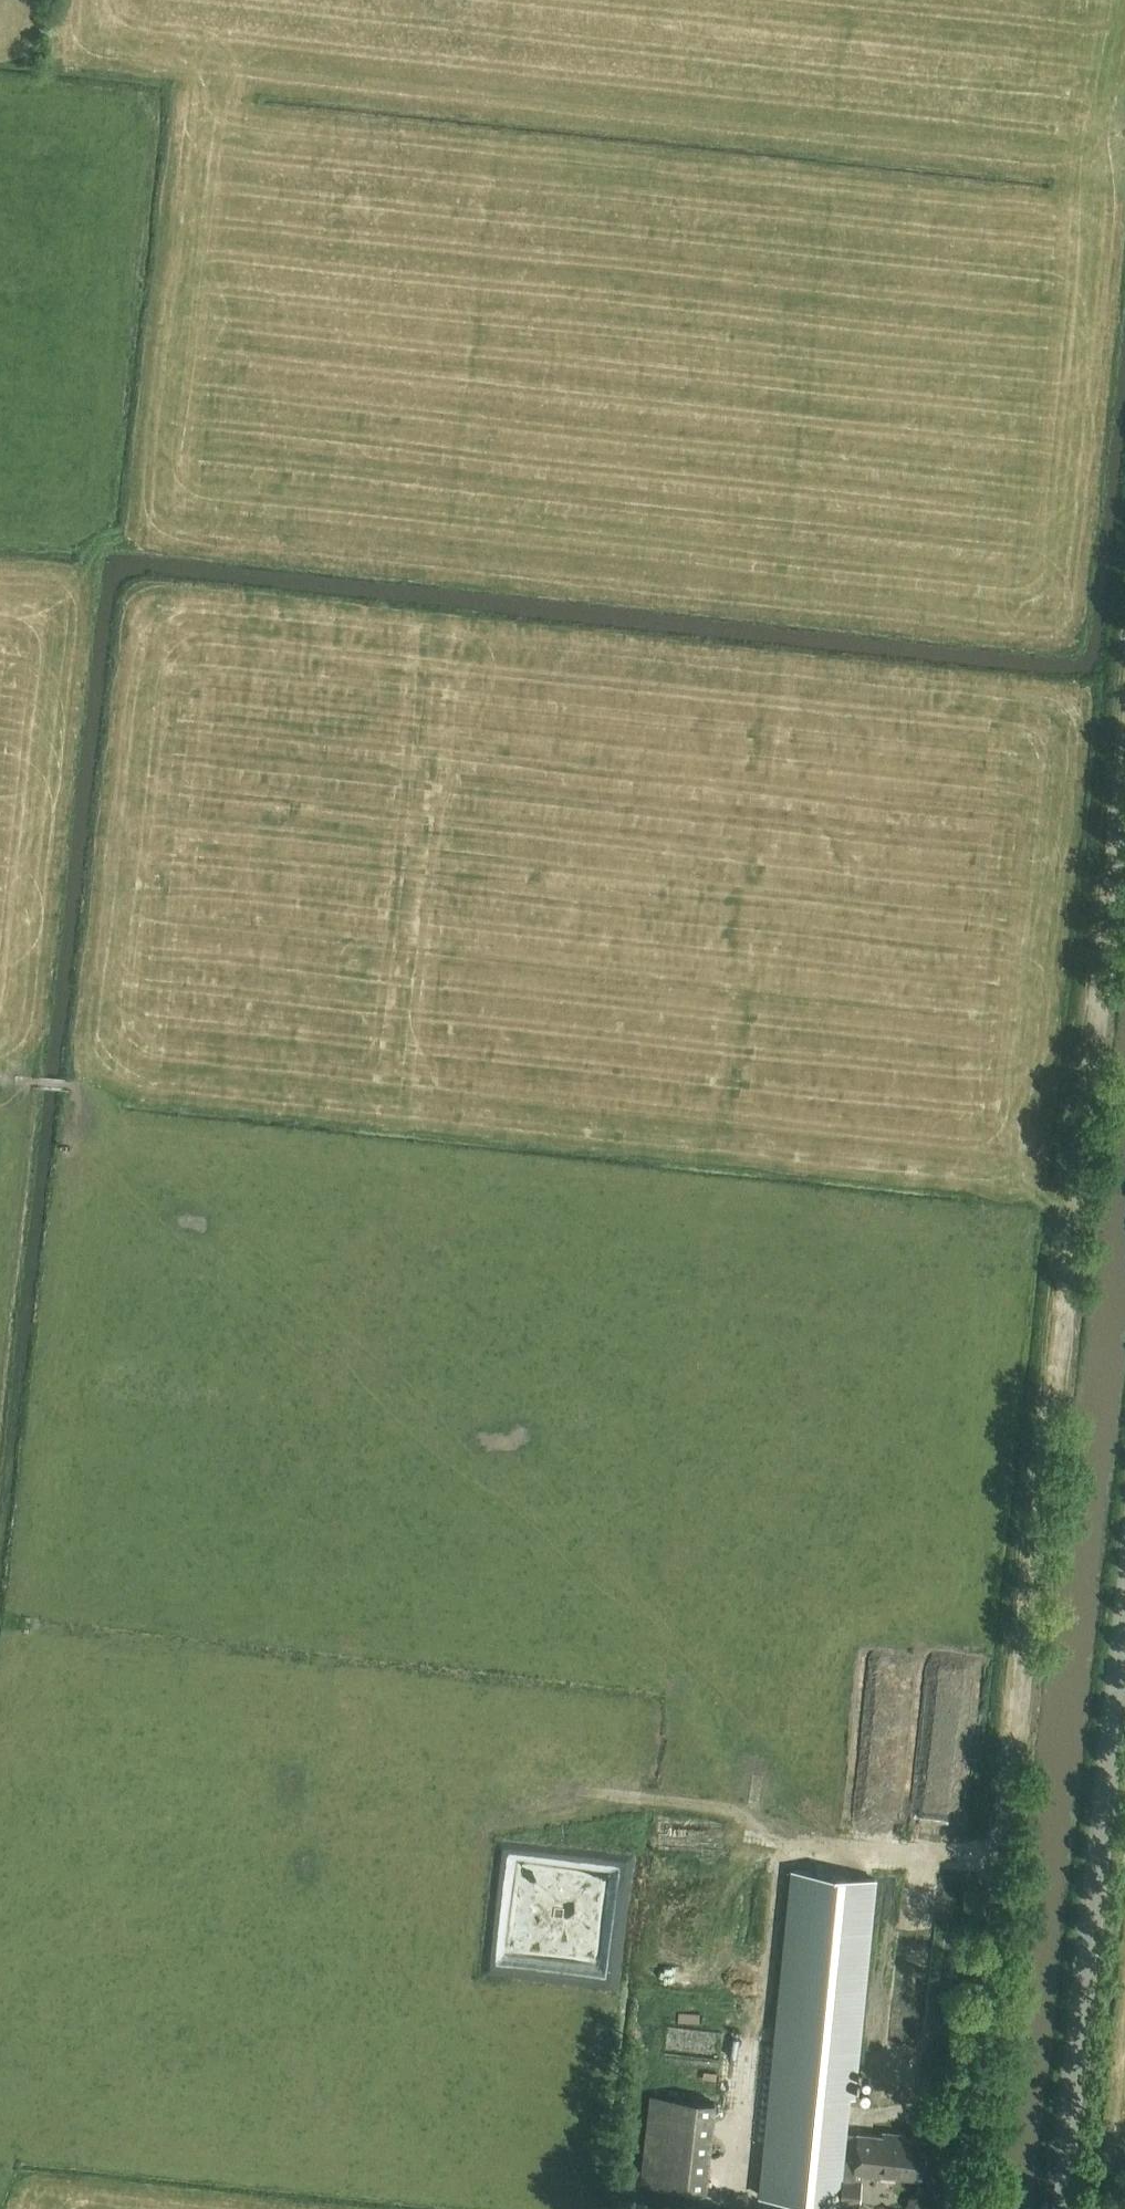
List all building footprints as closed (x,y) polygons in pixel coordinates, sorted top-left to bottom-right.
[(946,1843),(951,1774),(928,1772),(923,1841),(946,1843)] [(927,2141),(903,2139),(846,2133),(871,1879),(796,1871),(764,2197),(840,2205),(859,2206),(862,2178),(861,2178),(862,2172),(923,2178),(927,2141)] [(668,2042),(717,2054),(722,2033),(673,2021),(668,2042)] [(656,2084),(655,2098),(648,2097),(639,2186),(706,2192),(715,2104),(679,2100),(681,2086),(656,2084)]
